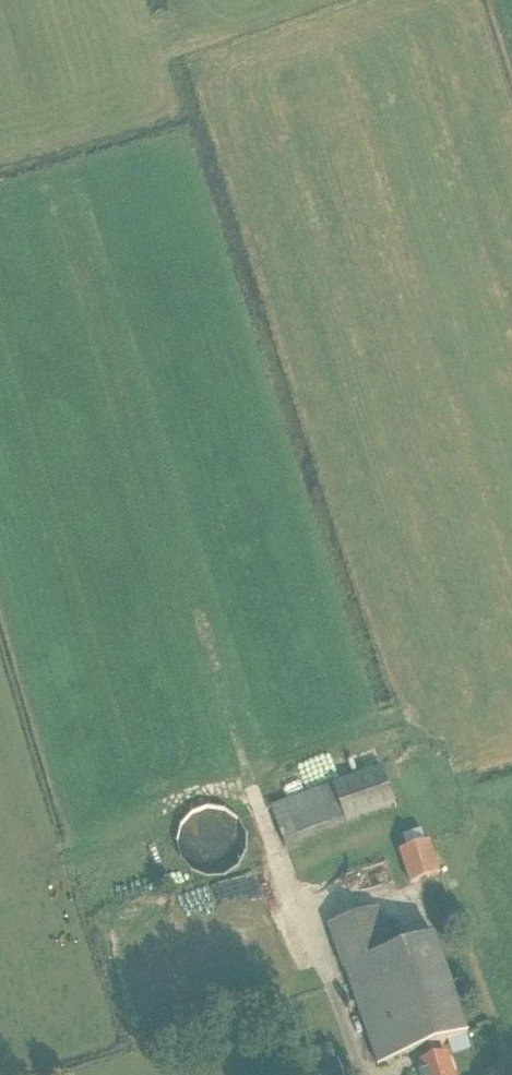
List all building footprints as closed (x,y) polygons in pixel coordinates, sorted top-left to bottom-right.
[(382,766),(271,805),(285,846),(396,806),(382,766)] [(246,853),(248,842),(246,831),(241,821),(234,813),(224,808),(213,806),(202,808),(192,813),(184,821),(179,831),(177,842),(179,853),(184,863),(192,870),(202,875),(213,877),(224,875),(234,870),(241,862),(246,853)] [(441,873),(430,840),(400,850),(410,883),(441,873)] [(425,1049),(435,1045),(467,1034),(435,936),(393,950),(379,908),(329,926),(343,968),(345,968),(378,1063),(425,1049)] [(425,1049),(429,1061),(421,1064),(425,1074),(454,1074),(447,1055),(439,1058),(435,1045),(425,1049)] [(338,1059),(313,1068),(315,1074),(343,1074),(338,1059)]
